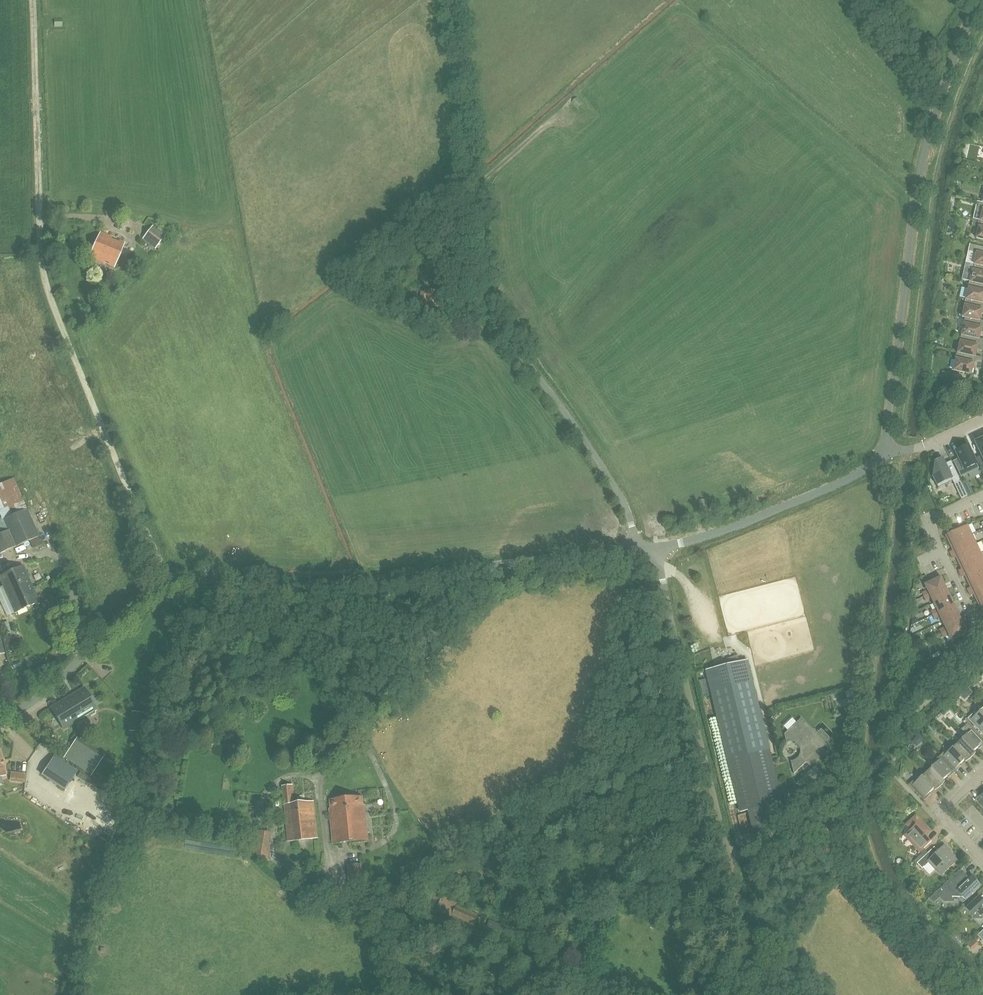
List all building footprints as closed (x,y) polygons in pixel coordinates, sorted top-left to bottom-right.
[(63,19),(54,19),(54,27),(63,27),(63,19)] [(578,97),(571,103),(577,109),(583,104),(578,97)] [(120,214),(108,210),(106,216),(118,220),(120,214)] [(155,224),(145,237),(157,247),(167,234),(155,224)] [(100,232),(89,257),(115,268),(126,243),(100,232)] [(974,264),(982,266),(982,247),(970,244),(968,251),(977,253),(974,264)] [(970,281),(982,284),(982,266),(974,264),(970,281)] [(966,299),(982,303),(982,284),(970,281),(966,299)] [(966,299),(962,317),(982,321),(980,320),(982,309),(982,310),(982,303),(966,299)] [(962,335),(980,339),(982,328),(982,321),(962,317),(966,318),(962,335)] [(962,335),(958,352),(976,356),(978,345),(982,346),(982,340),(980,339),(962,335)] [(982,358),(976,356),(958,352),(954,370),(972,374),(974,363),(981,364),(982,358)] [(956,451),(959,458),(962,463),(956,465),(961,477),(979,468),(968,445),(956,451)] [(947,466),(946,463),(943,457),(935,461),(933,476),(937,485),(938,485),(952,478),(954,484),(961,481),(953,464),(947,466)] [(2,518),(0,519),(0,554),(40,536),(14,478),(0,484),(0,515),(2,518)] [(971,488),(965,491),(968,496),(973,494),(971,488)] [(968,496),(965,491),(959,494),(961,498),(962,499),(968,496)] [(706,498),(697,500),(699,508),(707,506),(706,498)] [(950,544),(972,534),(968,525),(946,535),(950,544)] [(950,552),(952,555),(977,543),(972,534),(950,544),(953,550),(950,552)] [(957,557),(959,563),(981,553),(977,543),(952,555),(953,559),(957,557)] [(960,574),(982,563),(982,556),(981,553),(959,563),(962,569),(959,570),(960,574)] [(960,574),(962,577),(965,576),(968,582),(982,575),(982,563),(960,574)] [(24,565),(0,575),(0,581),(14,613),(41,602),(24,565)] [(969,592),(982,586),(982,575),(968,582),(971,587),(967,589),(969,592)] [(924,597),(946,586),(941,577),(925,584),(928,590),(922,593),(924,597)] [(932,598),(934,603),(950,596),(946,586),(924,597),(926,600),(932,598)] [(977,600),(982,597),(982,586),(969,592),(971,596),(974,594),(977,600)] [(955,605),(950,596),(934,603),(937,609),(931,611),(933,615),(955,605)] [(940,616),(943,621),(959,613),(955,605),(933,615),(934,619),(940,616)] [(940,630),(941,634),(963,623),(959,613),(943,621),(945,627),(940,630)] [(968,633),(963,623),(941,634),(937,635),(939,639),(949,635),(952,640),(968,633)] [(16,637),(12,638),(4,641),(8,651),(19,647),(16,637)] [(738,655),(717,663),(718,667),(706,670),(740,812),(748,811),(754,837),(784,812),(781,802),(747,660),(739,662),(738,656),(738,655)] [(709,694),(705,679),(699,681),(702,696),(709,694)] [(84,687),(51,707),(64,729),(79,720),(80,722),(95,713),(94,711),(97,709),(84,687)] [(968,687),(965,690),(970,696),(973,693),(968,687)] [(343,723),(350,722),(355,715),(345,705),(338,713),(338,719),(343,723)] [(977,714),(975,712),(968,718),(982,735),(982,708),(977,714)] [(791,761),(794,774),(806,761),(811,766),(827,751),(823,747),(827,744),(801,718),(784,734),(786,742),(789,741),(791,741),(794,741),(795,742),(797,743),(798,744),(799,746),(800,748),(801,750),(801,751),(801,753),(800,754),(799,757),(797,758),(796,760),(794,760),(793,761),(791,761)] [(958,743),(969,756),(971,758),(976,752),(975,751),(978,747),(980,749),(982,746),(982,739),(968,723),(961,729),(966,735),(958,743)] [(918,734),(916,736),(921,742),(924,739),(918,734)] [(100,757),(75,741),(81,745),(72,760),(66,756),(92,774),(93,773),(90,772),(100,757)] [(971,758),(969,756),(958,743),(949,751),(947,749),(940,755),(955,771),(962,765),(961,764),(964,760),(966,762),(971,758)] [(843,760),(845,763),(855,754),(853,751),(843,760)] [(927,772),(939,784),(941,786),(945,781),(944,780),(948,776),(949,778),(955,771),(940,755),(934,761),(936,764),(927,772)] [(54,756),(42,775),(65,790),(77,771),(54,756)] [(816,765),(797,783),(810,796),(828,778),(816,765)] [(80,772),(76,777),(87,783),(90,778),(80,772)] [(941,786),(939,784),(927,772),(918,780),(916,778),(909,784),(925,800),(931,794),(930,793),(934,789),(935,790),(941,786)] [(314,801),(295,803),(294,785),(282,786),(284,804),(288,841),(318,838),(314,801)] [(365,805),(365,804),(363,796),(330,799),(331,808),(330,809),(333,844),(369,840),(365,805)] [(929,829),(917,815),(907,824),(911,829),(905,835),(921,852),(932,841),(924,833),(929,829)] [(270,844),(272,832),(258,831),(253,856),(269,859),(272,844),(270,844)] [(929,862),(935,869),(936,869),(937,869),(942,874),(957,861),(949,852),(950,851),(944,845),(932,857),(928,853),(917,863),(922,868),(929,862)] [(960,870),(936,892),(945,901),(952,901),(952,897),(963,897),(966,900),(982,885),(973,876),(968,880),(960,870)] [(458,902),(443,895),(436,910),(451,916),(452,915),(474,924),(479,913),(457,904),(458,902)] [(966,908),(976,919),(982,919),(982,899),(980,895),(976,898),(966,908)]
